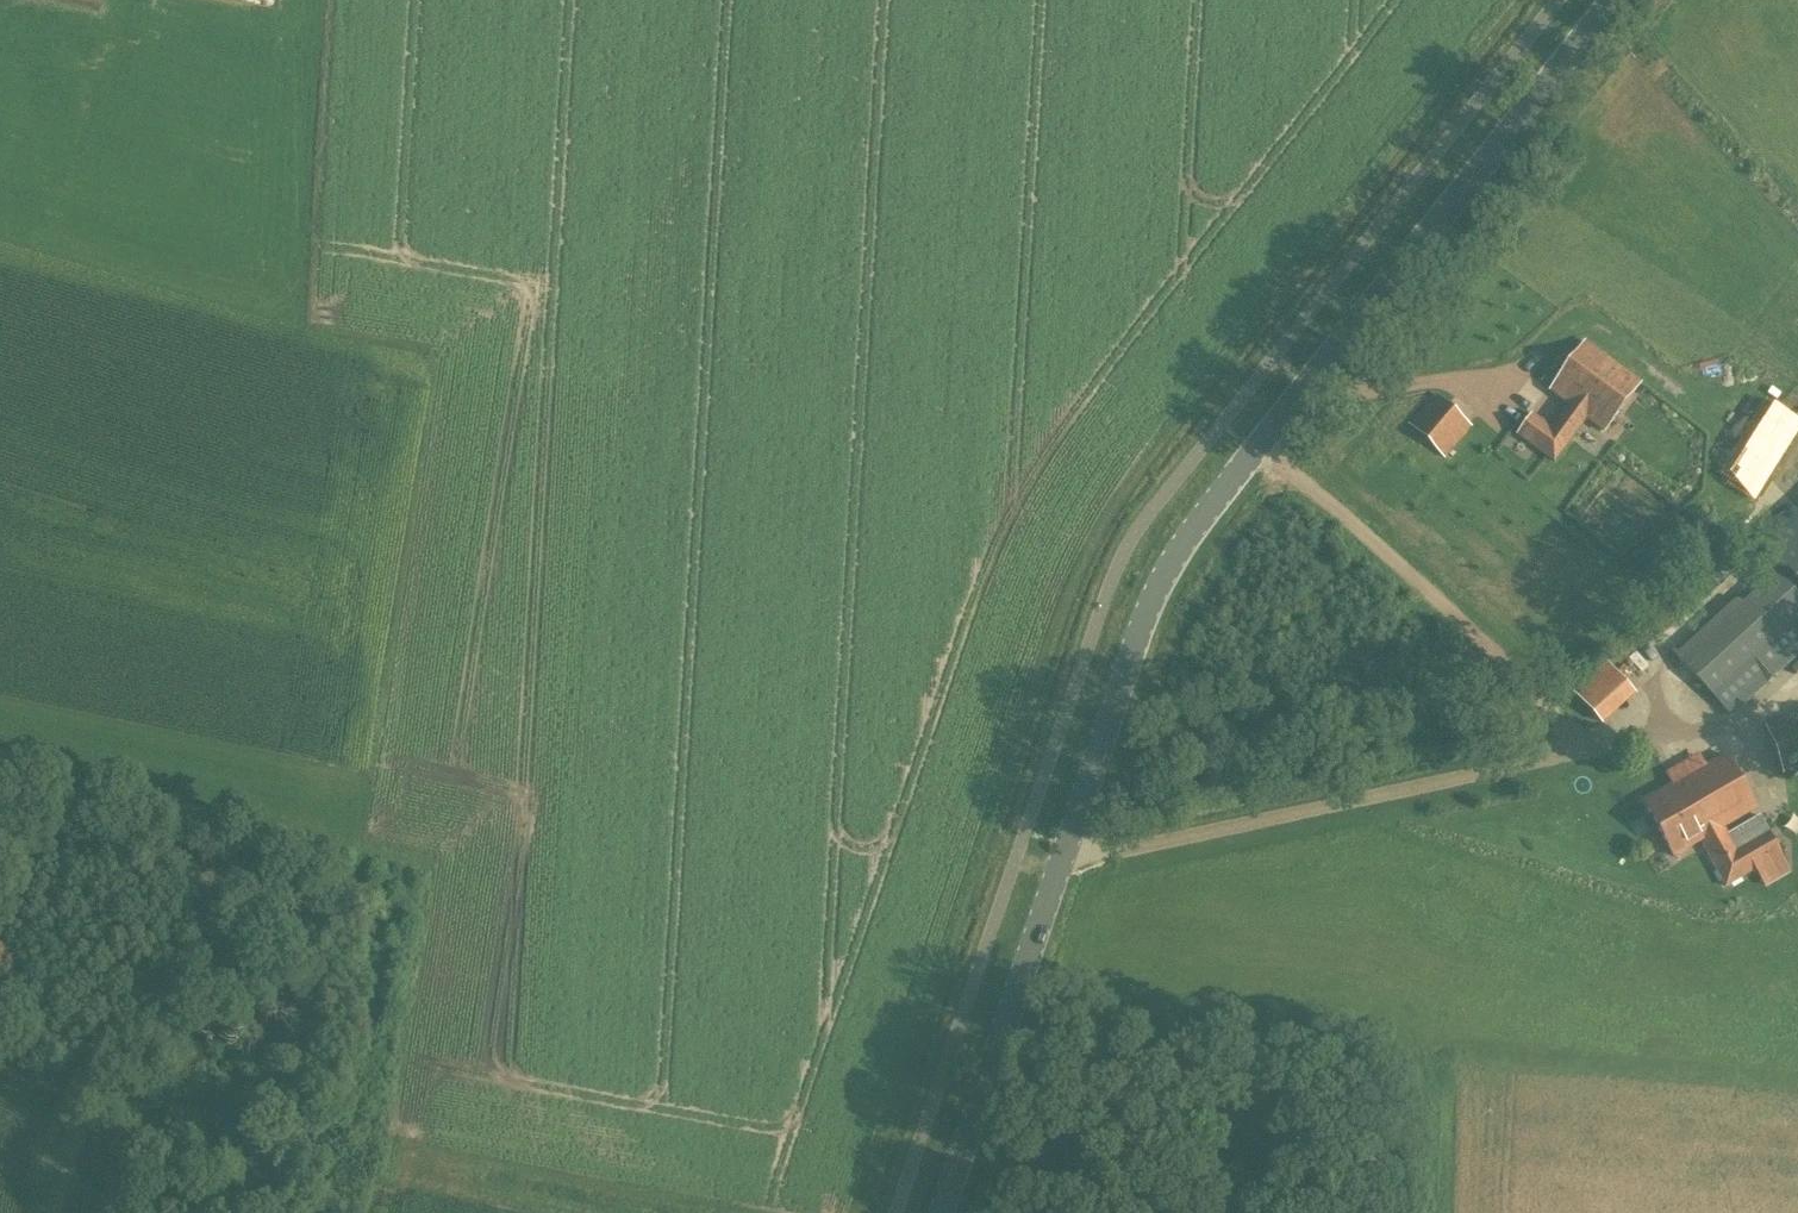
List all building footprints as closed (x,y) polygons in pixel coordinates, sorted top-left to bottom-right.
[(1585,342),(1550,389),(1568,402),(1550,428),(1532,415),(1517,434),(1555,461),(1587,416),(1605,429),(1640,381),(1585,342)] [(1472,427),(1438,396),(1399,438),(1431,470),(1472,427)] [(1759,492),(1797,429),(1797,420),(1765,399),(1722,469),(1759,492)] [(1797,582),(1797,540),(1777,559),(1797,582)] [(1771,565),(1676,654),(1732,715),(1797,654),(1797,595),(1771,565)] [(1622,648),(1573,691),(1611,732),(1642,702),(1646,705),(1662,691),(1660,687),(1622,648)] [(1766,725),(1784,772),(1797,767),(1797,718),(1795,714),(1766,725)] [(1677,857),(1703,842),(1724,827),(1757,809),(1727,756),(1645,803),(1677,857)] [(1724,827),(1703,842),(1726,884),(1780,853),(1759,816),(1728,833),(1724,827)]
